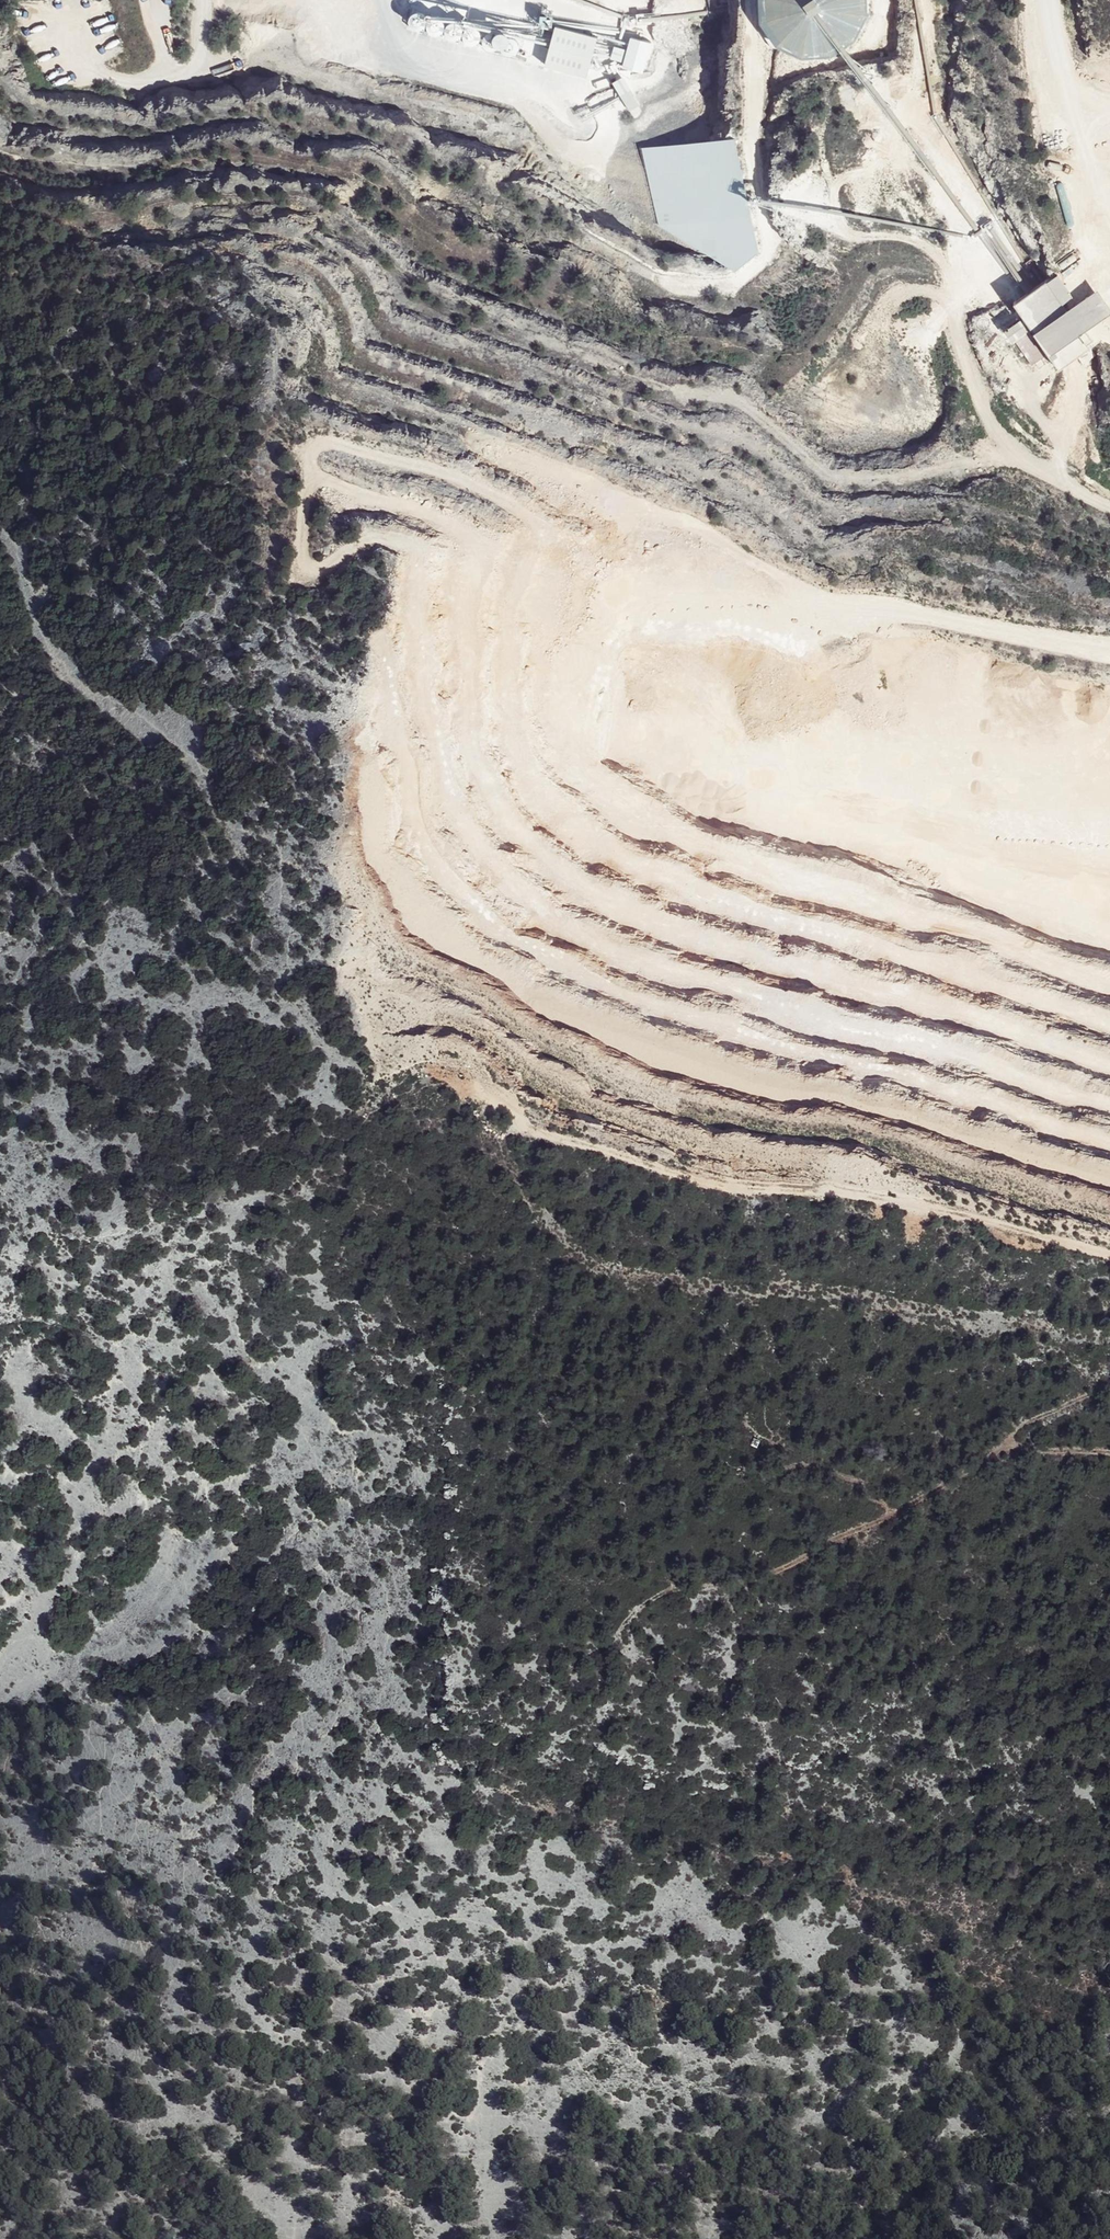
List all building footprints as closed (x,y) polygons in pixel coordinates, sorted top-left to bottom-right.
[(767,20),(781,41),(804,53),(829,51),(850,37),(861,14),(860,0),(766,0),(767,20)] [(597,33),(555,23),(546,62),(588,72),(597,33)] [(521,38),(488,29),(483,47),(517,55),(521,38)] [(735,138),(642,146),(659,226),(735,272),(758,253),(735,138)] [(1058,275),(1014,304),(1059,370),(1094,347),(1090,342),(1094,340),(1087,330),(1104,318),(1088,295),(1068,309),(1064,303),(1073,297),(1058,275)] [(1017,318),(1005,326),(1032,366),(1044,357),(1017,318)]
